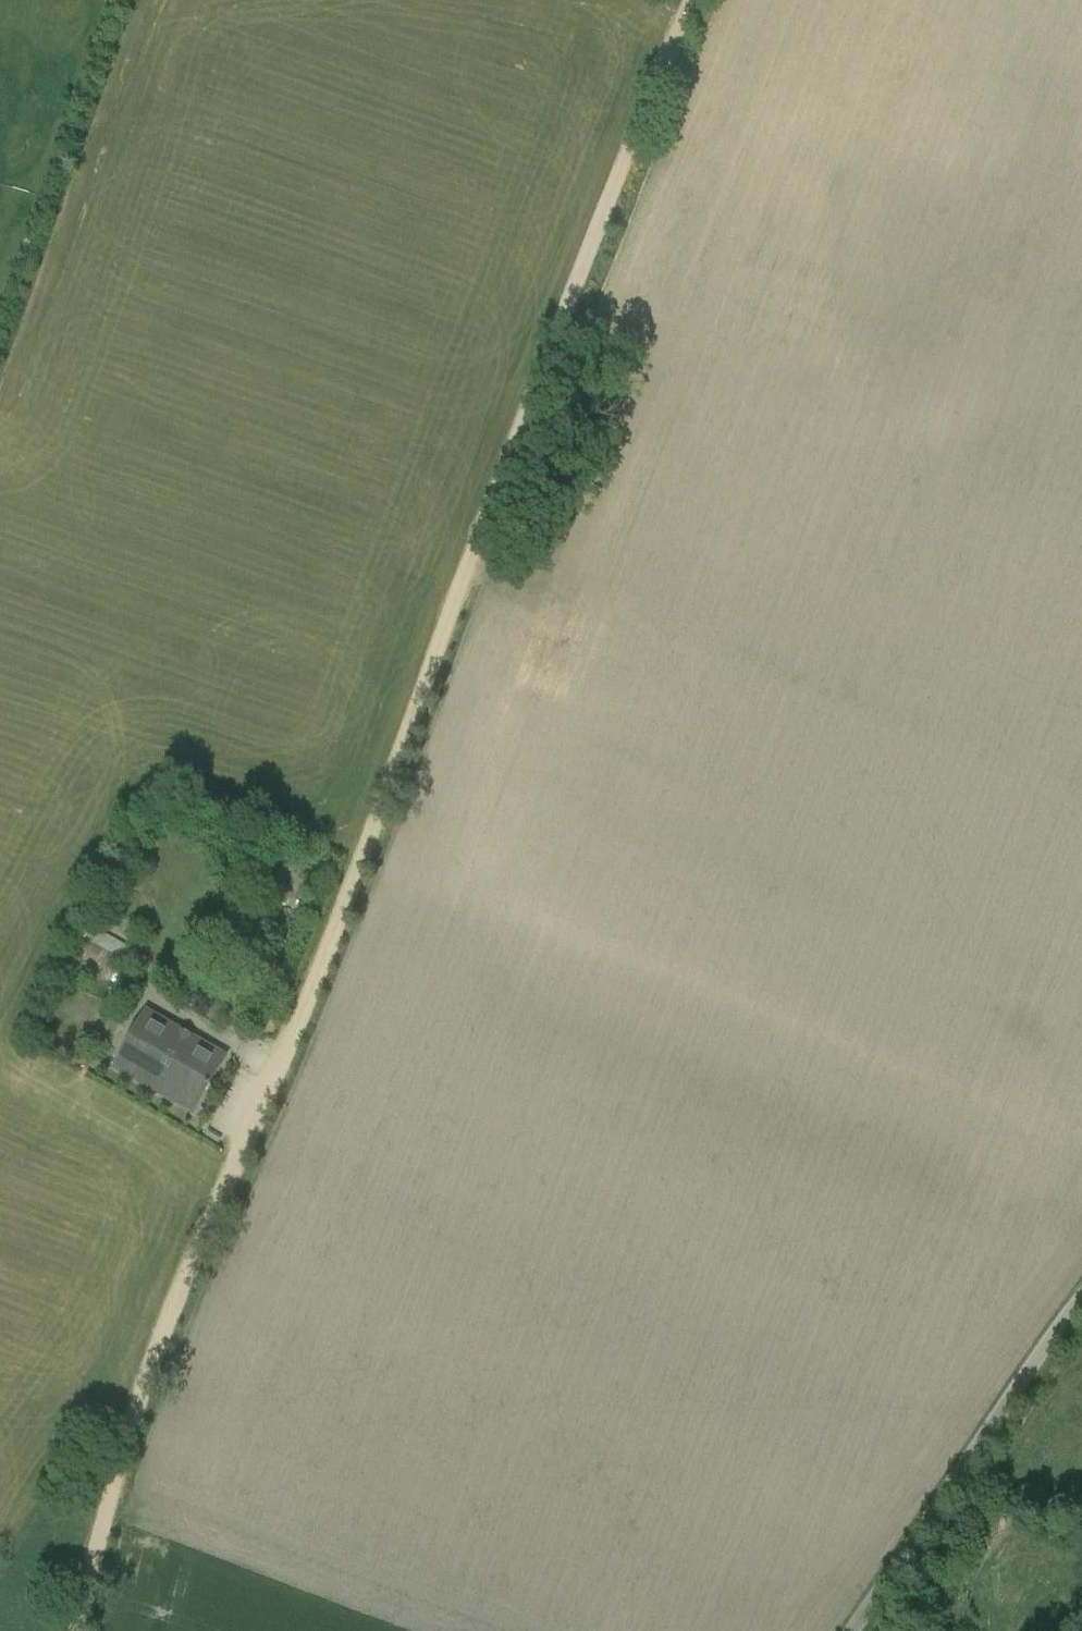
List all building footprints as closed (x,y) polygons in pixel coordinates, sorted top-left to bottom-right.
[(92,927),(71,967),(109,987),(130,948),(92,927)] [(192,1110),(222,1057),(148,1014),(117,1068),(192,1110)]
